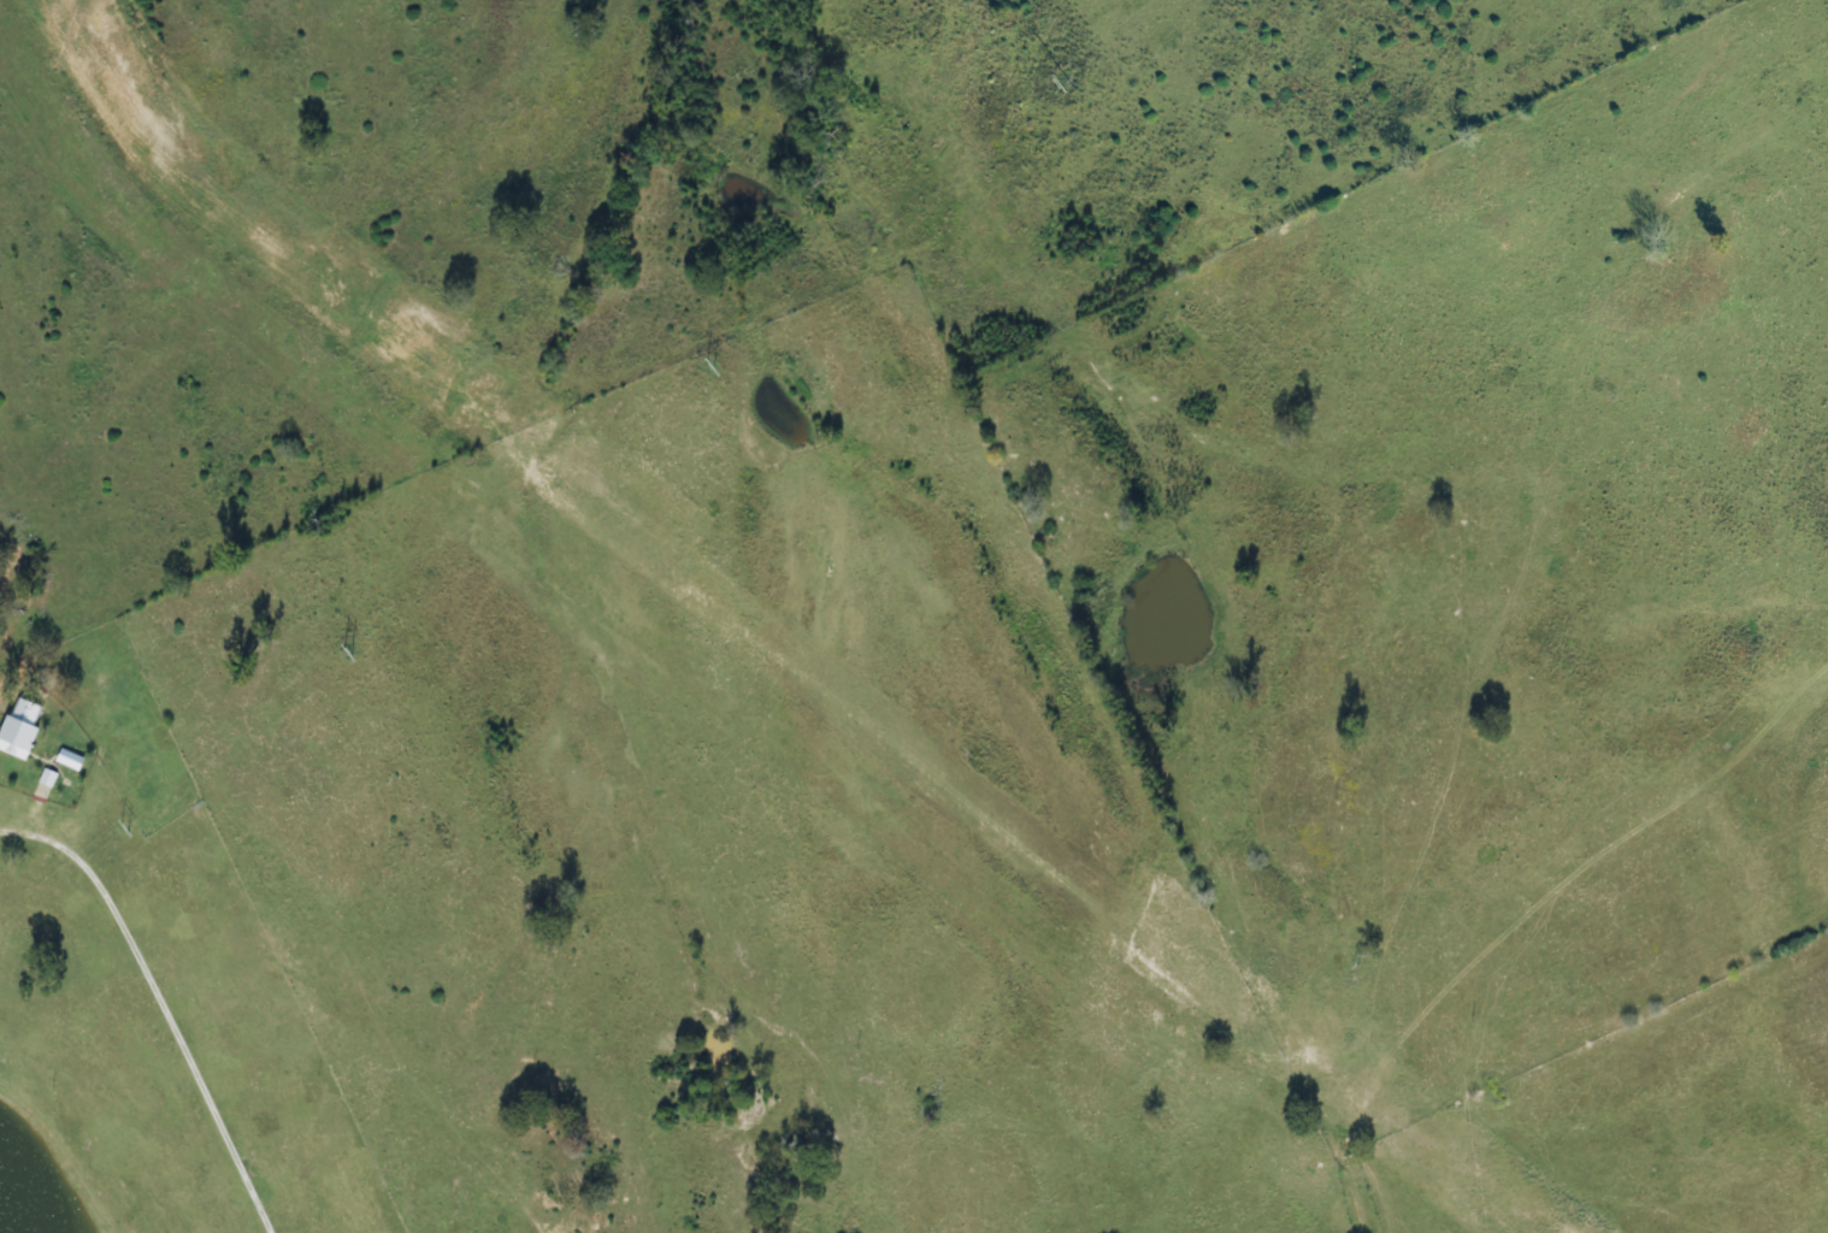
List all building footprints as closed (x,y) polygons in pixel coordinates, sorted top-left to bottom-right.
[(26,762),(40,730),(35,727),(42,708),(16,698),(0,738),(0,752),(26,762)] [(55,762),(79,773),(85,760),(61,750),(55,762)] [(39,784),(52,790),(58,775),(45,769),(39,784)]
